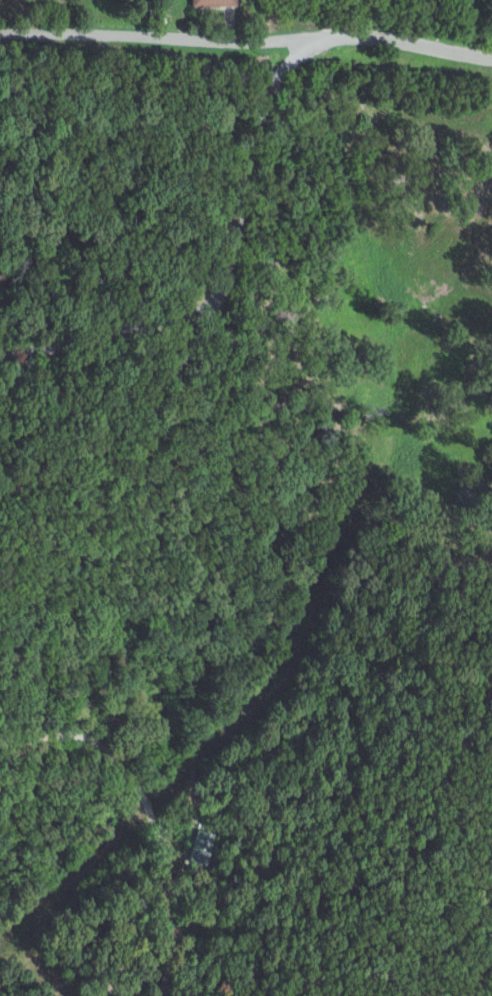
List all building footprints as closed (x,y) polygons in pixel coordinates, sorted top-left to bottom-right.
[(205,865),(213,834),(195,830),(187,861),(205,865)]
